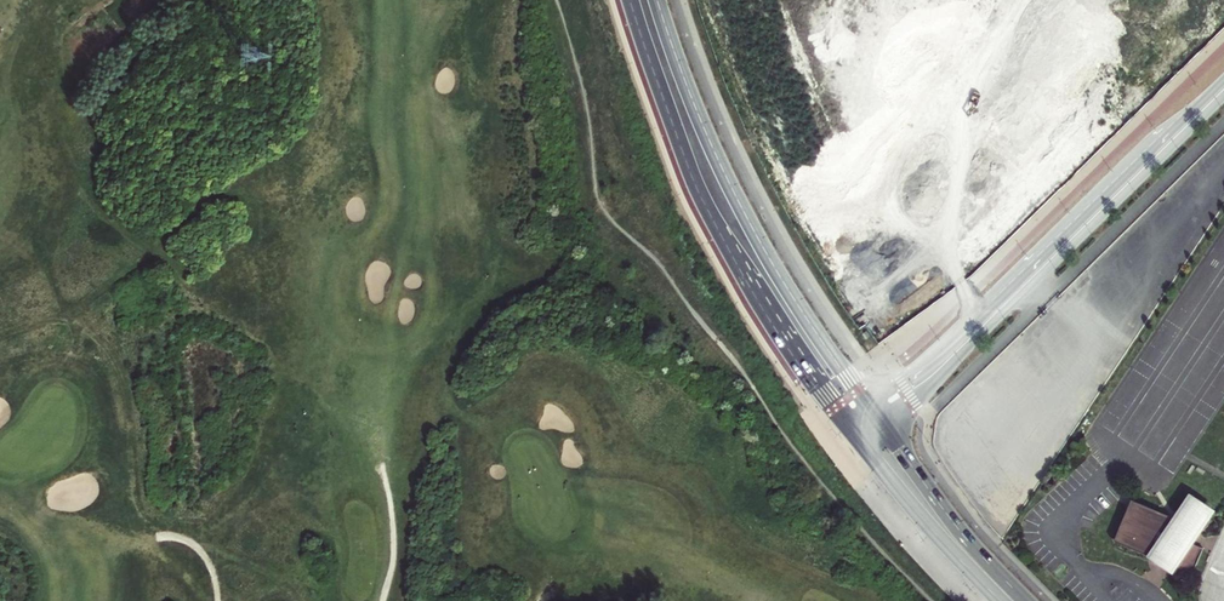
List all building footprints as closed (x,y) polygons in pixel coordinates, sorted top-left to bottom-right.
[(1130,506),(1127,505),(1114,538),(1117,539),(1115,543),(1159,562),(1157,564),(1164,569),(1167,565),(1186,573),(1189,575),(1191,571),(1194,572),(1203,549),(1190,544),(1200,530),(1203,528),(1205,527),(1207,525),(1208,523),(1209,519),(1209,517),(1209,515),(1208,512),(1206,510),(1203,508),(1203,506),(1201,504),(1198,503),(1197,502),(1195,502),(1188,498),(1171,523),(1170,522),(1169,520),(1169,519),(1170,517),(1132,501),(1130,506)]
